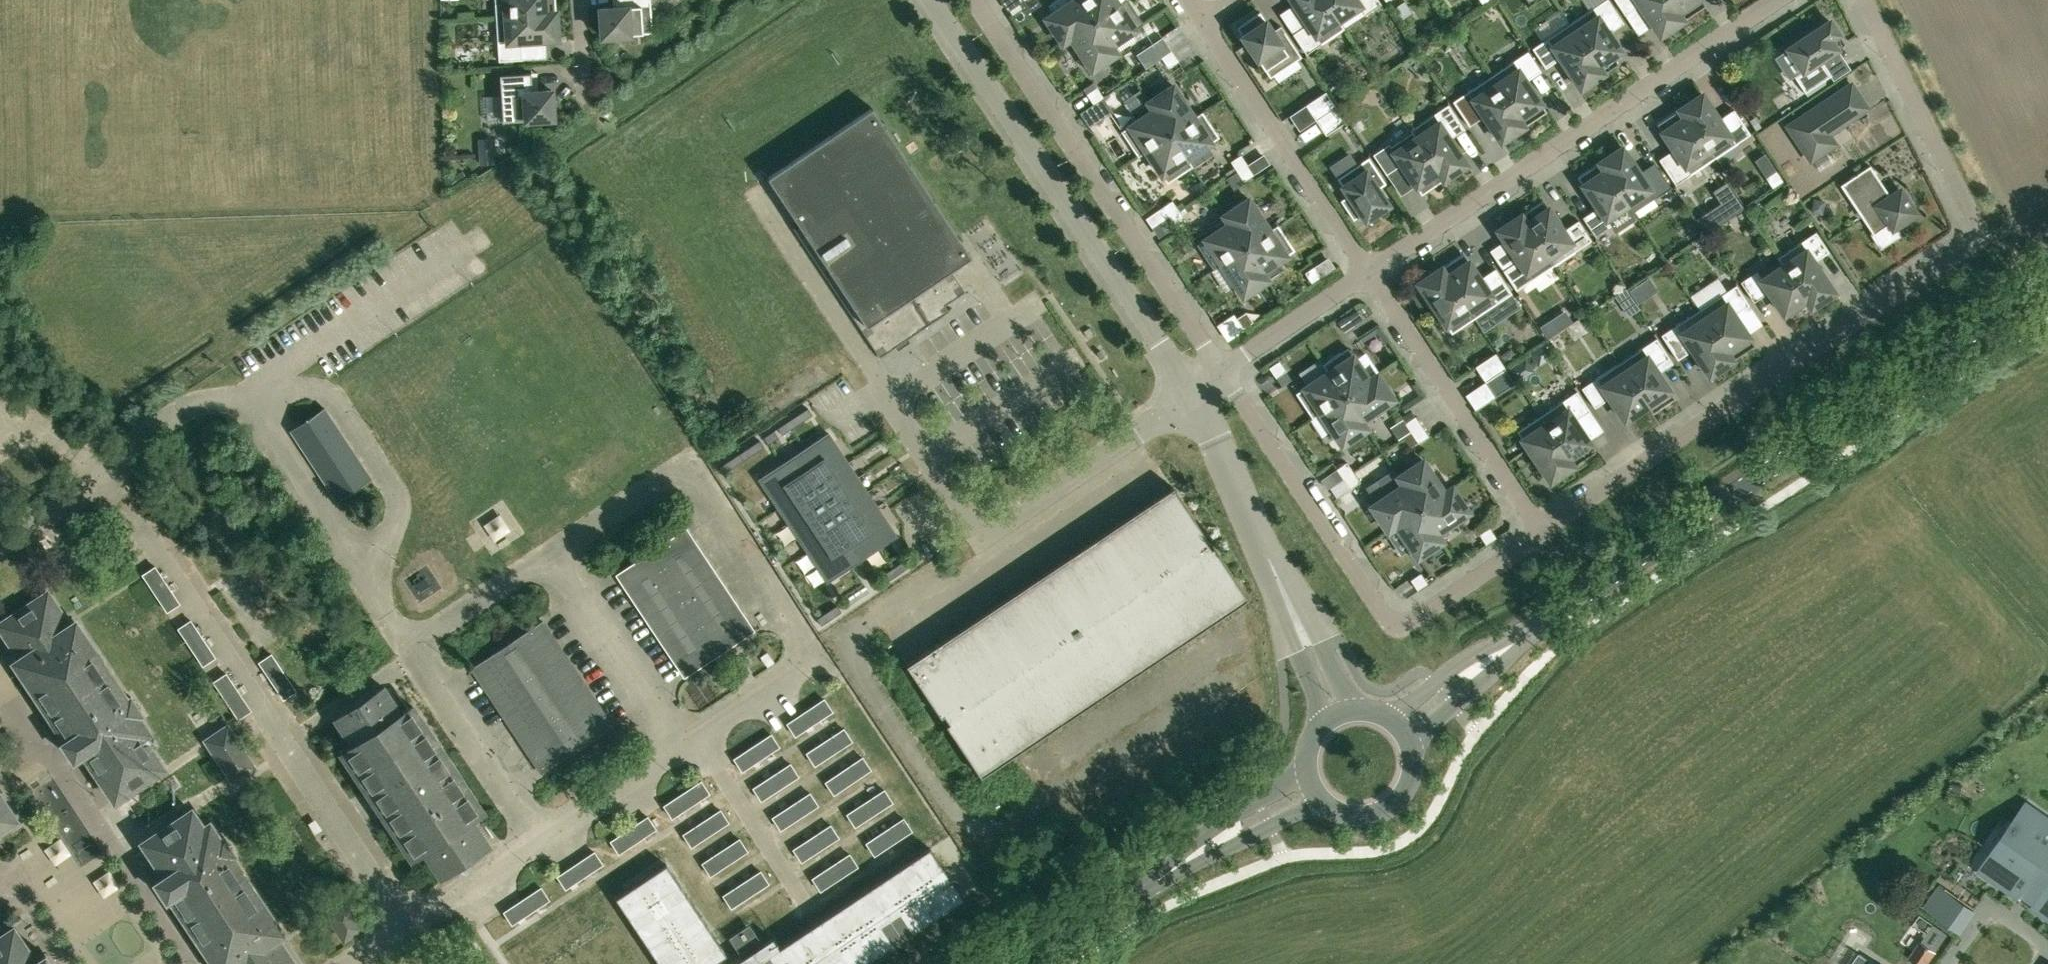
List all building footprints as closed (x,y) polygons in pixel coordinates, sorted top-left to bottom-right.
[(496,16),(556,12),(555,0),(495,0),(496,16)] [(600,8),(602,36),(652,33),(650,0),(619,0),(619,7),(600,8)] [(1062,42),(1095,21),(1081,0),(1072,0),(1046,18),(1062,42)] [(1095,21),(1126,0),(1124,0),(1119,4),(1116,0),(1081,0),(1095,21)] [(1128,0),(1126,0),(1095,21),(1116,53),(1117,53),(1112,45),(1144,24),(1128,0)] [(1308,24),(1293,34),(1306,53),(1343,29),(1324,0),(1292,0),(1308,24)] [(1343,29),(1344,28),(1339,20),(1359,6),(1365,14),(1381,4),(1378,0),(1324,0),(1343,29)] [(1569,23),(1603,73),(1618,63),(1613,55),(1620,50),(1605,28),(1620,18),(1608,0),(1604,0),(1569,23)] [(1682,20),(1669,0),(1615,0),(1625,15),(1639,5),(1660,35),(1682,20)] [(1682,20),(1705,5),(1702,0),(1669,0),(1682,20)] [(1399,22),(1413,13),(1404,1),(1390,10),(1399,22)] [(558,39),(556,12),(496,16),(499,61),(522,59),(521,42),(558,39)] [(1260,12),(1237,27),(1270,77),(1301,56),(1281,26),(1273,31),(1260,12)] [(1845,43),(1829,20),(1787,48),(1802,71),(1794,76),(1805,92),(1831,75),(1821,60),(1845,43)] [(1062,42),(1063,43),(1071,38),(1092,70),(1116,53),(1095,21),(1062,42)] [(1580,88),(1603,73),(1569,23),(1532,48),(1545,68),(1560,58),(1580,88)] [(631,35),(631,43),(643,43),(642,34),(631,35)] [(1155,48),(1162,58),(1172,51),(1165,41),(1155,48)] [(1178,61),(1172,51),(1162,58),(1168,67),(1178,61)] [(1527,51),(1490,76),(1523,126),(1546,111),(1526,81),(1541,71),(1527,51)] [(1848,54),(1834,61),(1843,81),(1857,75),(1848,54)] [(531,72),(500,74),(503,121),(553,118),(552,90),(532,91),(531,72)] [(1501,141),(1523,126),(1490,76),(1453,101),(1466,121),(1481,111),(1501,141)] [(1103,97),(1097,87),(1093,82),(1083,89),(1093,103),(1103,97)] [(1827,134),(1866,108),(1851,84),(1788,126),(1811,159),(1834,144),(1827,134)] [(1173,85),(1148,101),(1170,134),(1203,112),(1202,111),(1194,117),(1173,85)] [(1316,120),(1336,106),(1326,91),(1306,105),(1316,120)] [(1702,93),(1679,109),(1713,159),(1750,134),(1737,114),(1722,124),(1702,93)] [(1113,112),(1103,97),(1093,103),(1103,118),(1113,112)] [(1135,119),(1120,129),(1138,156),(1170,134),(1148,101),(1131,113),(1135,119)] [(1448,104),(1410,129),(1444,179),(1466,164),(1446,134),(1461,124),(1448,104)] [(1336,106),(1316,120),(1326,135),(1346,121),(1336,106)] [(873,109),(769,179),(802,228),(796,232),(881,358),(950,312),(946,306),(966,292),(952,271),(972,258),(873,109)] [(1679,109),(1657,124),(1677,154),(1662,164),(1675,184),(1713,159),(1679,109)] [(1219,136),(1203,112),(1170,134),(1192,166),(1193,166),(1187,158),(1219,136)] [(1421,194),(1444,179),(1410,129),(1415,137),(1394,151),(1389,143),(1373,154),(1386,174),(1401,164),(1421,194)] [(1168,183),(1192,166),(1170,134),(1138,156),(1146,151),(1168,183)] [(478,146),(481,165),(494,164),(493,145),(478,146)] [(1622,147),(1600,162),(1633,212),(1671,187),(1657,167),(1643,177),(1622,147)] [(1231,161),(1237,171),(1247,164),(1241,155),(1231,161)] [(1365,220),(1389,205),(1378,188),(1386,183),(1368,157),(1337,178),(1348,195),(1340,200),(1353,219),(1361,214),(1365,220)] [(1830,179),(1843,170),(1837,161),(1824,170),(1830,179)] [(1600,162),(1577,177),(1597,207),(1583,217),(1596,237),(1633,212),(1600,162)] [(1237,171),(1238,172),(1225,180),(1228,184),(1241,176),(1244,181),(1254,174),(1247,164),(1237,171)] [(1878,178),(1870,165),(1840,185),(1873,235),(1873,234),(1881,246),(1898,234),(1893,228),(1916,213),(1900,190),(1887,198),(1875,180),(1878,178)] [(1772,188),(1782,181),(1775,171),(1765,178),(1772,188)] [(1246,247),(1278,225),(1270,230),(1249,198),(1224,215),(1246,247)] [(1822,215),(1825,201),(1813,198),(1811,212),(1822,215)] [(1169,217),(1179,210),(1172,200),(1162,207),(1169,217)] [(1543,200),(1520,215),(1554,265),(1591,240),(1578,220),(1563,230),(1543,200)] [(1190,203),(1185,207),(1188,212),(1194,207),(1190,203)] [(1179,210),(1169,217),(1175,226),(1185,220),(1179,210)] [(1213,269),(1246,247),(1224,215),(1223,215),(1229,223),(1197,244),(1213,269)] [(1520,215),(1498,230),(1518,260),(1503,270),(1516,290),(1554,265),(1520,215)] [(1618,224),(1602,236),(1609,246),(1626,234),(1618,224)] [(1278,225),(1246,247),(1267,280),(1268,279),(1263,271),(1295,250),(1278,225)] [(1815,232),(1778,257),(1811,307),(1834,292),(1813,261),(1828,251),(1815,232)] [(1590,241),(1581,247),(1583,250),(1591,244),(1590,241)] [(1214,269),(1222,264),(1243,296),(1267,280),(1246,247),(1213,269),(1214,269)] [(1463,253),(1441,268),(1474,318),(1512,293),(1499,273),(1484,283),(1463,253)] [(1805,299),(1811,307),(1778,257),(1777,257),(1782,265),(1762,279),(1756,271),(1740,282),(1754,302),(1768,292),(1784,314),(1805,299)] [(1321,276),(1315,266),(1305,273),(1312,282),(1321,276)] [(1418,283),(1452,333),(1474,318),(1441,268),(1418,283)] [(1629,290),(1637,303),(1646,298),(1638,284),(1629,290)] [(1736,285),(1698,310),(1732,360),(1754,345),(1734,314),(1749,304),(1736,285)] [(1614,295),(1629,316),(1639,309),(1625,288),(1614,295)] [(1502,304),(1508,314),(1524,306),(1518,295),(1502,304)] [(1356,309),(1337,322),(1343,332),(1363,319),(1356,309)] [(1689,344),(1709,375),(1732,360),(1698,310),(1661,334),(1674,354),(1689,344)] [(1236,318),(1243,328),(1253,321),(1246,311),(1236,318)] [(1547,337),(1558,330),(1551,319),(1540,327),(1547,337)] [(1087,338),(1094,334),(1089,327),(1083,331),(1087,338)] [(1550,343),(1558,353),(1568,346),(1560,335),(1550,343)] [(1656,338),(1619,362),(1647,405),(1652,413),(1675,398),(1654,367),(1669,357),(1656,338)] [(1305,342),(1298,347),(1301,351),(1307,346),(1305,342)] [(1348,347),(1323,363),(1345,396),(1377,374),(1369,379),(1348,347)] [(1518,358),(1511,348),(1500,355),(1507,366),(1518,358)] [(1101,350),(1096,352),(1101,359),(1105,357),(1101,350)] [(1485,381),(1505,368),(1495,353),(1475,366),(1485,381)] [(1279,360),(1269,367),(1276,377),(1286,370),(1279,360)] [(1609,397),(1624,420),(1647,405),(1619,362),(1581,388),(1595,407),(1609,397)] [(1296,393),(1312,418),(1345,396),(1323,363),(1322,364),(1328,372),(1296,393)] [(1505,368),(1485,381),(1495,396),(1515,383),(1505,368)] [(1394,399),(1377,374),(1345,396),(1367,429),(1367,428),(1362,420),(1394,399)] [(1577,391),(1539,416),(1573,466),(1595,451),(1575,420),(1590,410),(1577,391)] [(1312,418),(1313,418),(1321,413),(1342,445),(1367,429),(1345,396),(1312,418)] [(782,434),(812,414),(808,408),(778,428),(782,434)] [(293,432),(338,502),(372,479),(326,410),(293,432)] [(1401,417),(1412,433),(1422,426),(1411,410),(1401,417)] [(1517,431),(1550,481),(1573,466),(1539,416),(1517,431)] [(1412,433),(1418,442),(1428,436),(1422,426),(1412,433)] [(778,437),(774,430),(763,437),(768,444),(778,437)] [(760,481),(828,583),(897,536),(830,434),(760,481)] [(724,473),(764,446),(759,440),(719,466),(724,473)] [(1423,460),(1398,476),(1420,509),(1453,487),(1452,486),(1444,492),(1423,460)] [(1337,469),(1343,478),(1353,472),(1347,462),(1337,469)] [(1379,480),(1388,494),(1371,506),(1387,530),(1420,509),(1398,476),(1394,470),(1379,480)] [(1360,482),(1353,472),(1343,478),(1350,488),(1360,482)] [(1469,512),(1453,487),(1420,509),(1442,541),(1437,533),(1469,512)] [(908,666),(982,778),(1248,599),(1174,488),(908,666)] [(1417,558),(1442,541),(1420,509),(1387,530),(1388,531),(1396,526),(1417,558)] [(1470,533),(1461,518),(1447,527),(1456,541),(1470,533)] [(1478,533),(1485,543),(1495,536),(1488,527),(1478,533)] [(687,530),(618,576),(685,678),(755,632),(687,530)] [(907,568),(903,561),(882,574),(887,581),(907,568)] [(1420,573),(1411,580),(1417,589),(1427,583),(1420,573)] [(151,739),(156,736),(144,718),(147,717),(132,694),(130,696),(74,616),(70,618),(51,589),(0,623),(0,632),(18,660),(12,664),(61,742),(60,743),(74,764),(83,758),(115,807),(170,771),(151,739)] [(841,612),(837,605),(816,618),(821,625),(841,612)] [(612,727),(544,624),(473,671),(542,774),(612,727)] [(442,878),(490,846),(472,820),(484,812),(414,707),(403,715),(385,688),(337,720),(355,747),(344,754),(413,859),(425,852),(442,878)] [(230,724),(204,741),(233,787),(260,770),(230,724)] [(826,765),(858,740),(851,730),(819,755),(826,765)] [(23,825),(2,792),(0,794),(0,839),(23,825)] [(2027,802),(1978,872),(2025,905),(2047,873),(2047,817),(2027,802)] [(284,940),(289,937),(225,834),(222,836),(213,819),(205,823),(194,806),(139,844),(161,878),(153,883),(167,905),(170,903),(210,963),(299,963),(284,940)] [(68,838),(51,850),(63,868),(80,856),(68,838)] [(966,899),(932,847),(784,945),(778,936),(736,963),(866,963),(966,899)] [(664,865),(617,896),(662,963),(715,963),(714,962),(724,955),(664,865)] [(2025,905),(2047,921),(2047,873),(2025,905)] [(1956,898),(1941,888),(1926,909),(1941,920),(1956,898)] [(344,943),(364,930),(366,928),(347,899),(325,914),(344,943)] [(1929,930),(1920,941),(1936,950),(1948,933),(1933,923),(1929,930)] [(48,953),(38,959),(17,924),(0,935),(0,963),(55,963),(48,953)] [(1935,952),(1919,941),(1909,958),(1918,963),(1928,963),(1935,952)] [(1861,952),(1853,963),(1878,963),(1861,952)]
